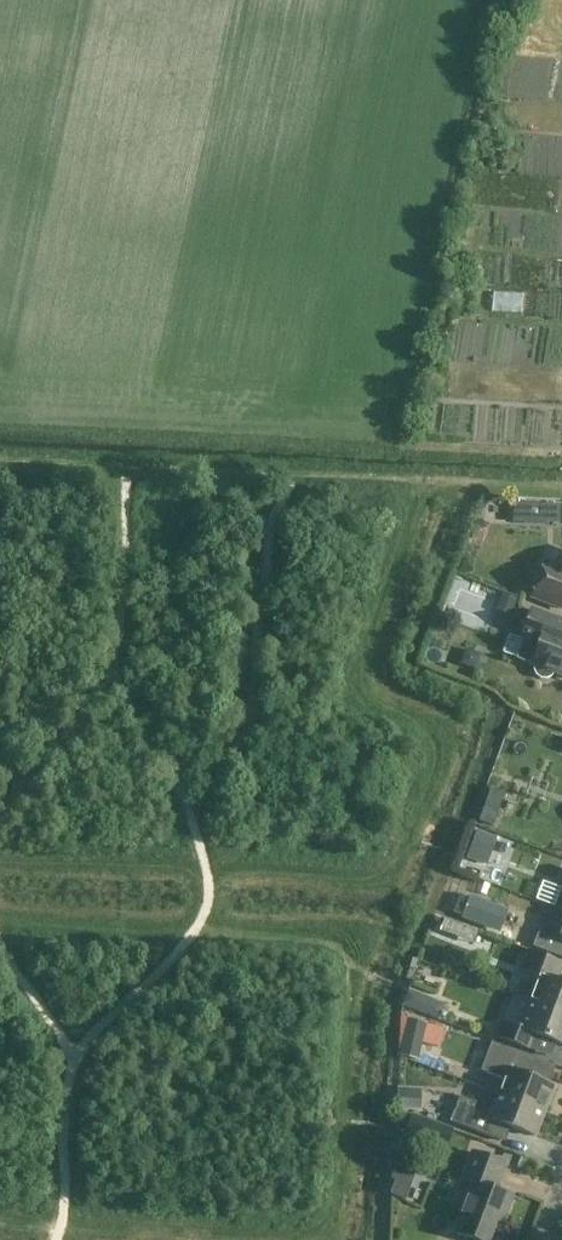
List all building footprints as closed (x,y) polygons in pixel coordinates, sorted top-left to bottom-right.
[(560,571),(544,565),(531,598),(561,609),(561,567),(560,571)] [(554,673),(561,676),(561,639),(559,638),(561,631),(561,623),(531,611),(521,638),(538,645),(531,664),(533,665),(533,667),(533,669),(533,671),(533,673),(534,675),(536,677),(537,678),(539,679),(541,680),(543,680),(545,680),(547,680),(549,679),(551,678),(552,677),(553,675),(554,673)] [(500,932),(508,915),(477,901),(469,919),(500,932)] [(561,927),(543,920),(533,947),(561,958),(561,924),(561,927)] [(561,1016),(561,985),(553,982),(560,963),(527,951),(520,970),(538,976),(528,1003),(561,1016)] [(436,1019),(442,1004),(424,997),(418,1012),(436,1019)] [(528,1003),(518,1029),(500,1022),(495,1037),(528,1050),(534,1035),(561,1046),(561,1016),(528,1003)] [(497,1095),(544,1112),(553,1087),(529,1078),(534,1065),(494,1049),(489,1063),(507,1070),(497,1095)] [(450,1123),(499,1142),(505,1126),(534,1137),(544,1112),(497,1095),(492,1109),(460,1097),(450,1123)] [(445,1152),(454,1130),(420,1117),(412,1140),(445,1152)] [(454,1234),(470,1239),(495,1239),(500,1228),(495,1226),(507,1195),(495,1191),(504,1165),(473,1153),(463,1180),(472,1184),(454,1234)]
